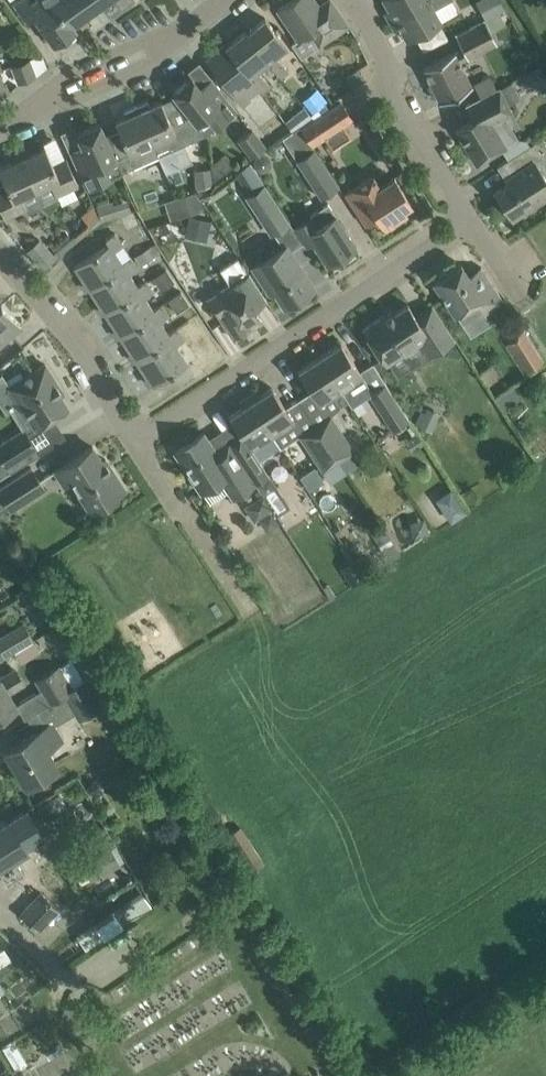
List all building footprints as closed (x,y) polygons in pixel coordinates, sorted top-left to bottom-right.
[(16,3),(28,19),(35,14),(55,43),(75,28),(71,23),(55,0),(35,0),(31,2),(30,0),(20,0),(16,3)] [(71,23),(90,10),(83,0),(55,0),(71,23)] [(90,10),(103,0),(83,0),(90,10)] [(332,1),(321,8),(316,0),(289,0),(277,8),(298,38),(310,30),(319,43),(348,24),(332,1)] [(422,0),(384,0),(389,8),(385,11),(390,19),(422,0)] [(390,19),(395,29),(399,26),(407,39),(456,10),(450,0),(422,0),(390,19)] [(246,31),(282,75),(290,69),(277,53),(287,44),(265,16),(246,31)] [(484,18),(455,33),(462,46),(423,67),(440,100),(472,84),(459,60),(496,41),(484,18)] [(226,44),(261,88),(263,90),(271,84),(258,68),(267,60),(280,76),(282,75),(246,31),(245,29),(226,44)] [(261,88),(226,44),(225,43),(205,58),(242,104),(250,98),(249,97),(261,88)] [(29,58),(12,64),(18,81),(35,75),(29,58)] [(540,65),(520,76),(528,90),(536,85),(540,93),(545,89),(545,75),(540,65)] [(353,86),(364,79),(357,68),(346,75),(353,86)] [(172,91),(196,120),(197,122),(208,114),(217,125),(237,108),(212,76),(200,85),(192,75),(172,91)] [(9,91),(5,81),(2,82),(0,77),(0,95),(9,91)] [(474,117),(456,128),(477,162),(504,145),(504,144),(517,136),(504,115),(511,111),(507,103),(498,86),(467,103),(474,117)] [(327,98),(318,87),(303,99),(312,110),(327,98)] [(136,105),(158,155),(206,133),(197,122),(196,120),(174,130),(161,99),(149,104),(147,100),(136,105)] [(300,126),(313,144),(324,136),(343,123),(352,117),(340,99),(300,126)] [(122,171),(158,155),(136,105),(124,110),(126,114),(115,119),(119,129),(105,134),(115,157),(122,171)] [(312,115),(305,105),(285,120),(293,129),(312,115)] [(278,111),(258,126),(267,138),(287,123),(278,111)] [(104,162),(115,157),(105,134),(100,121),(77,132),(85,151),(72,157),(85,187),(110,176),(104,162)] [(343,123),(324,136),(332,148),(351,135),(343,123)] [(253,127),(237,139),(251,157),(267,145),(253,127)] [(505,160),(513,172),(505,177),(507,181),(494,190),(512,218),(545,196),(545,180),(533,160),(542,155),(538,148),(534,141),(505,160)] [(42,201),(44,203),(56,198),(54,194),(78,184),(66,156),(52,162),(45,146),(32,152),(29,146),(19,151),(42,201)] [(297,161),(322,198),(340,186),(316,149),(297,161)] [(44,203),(42,201),(19,151),(9,155),(12,161),(0,166),(0,171),(6,183),(0,186),(0,206),(4,216),(27,206),(29,210),(44,203)] [(227,152),(192,171),(200,186),(235,167),(227,152)] [(373,173),(346,194),(365,223),(378,215),(385,226),(407,211),(404,207),(411,202),(394,175),(380,184),(373,173)] [(264,184),(247,196),(271,232),(288,221),(264,184)] [(199,187),(166,198),(172,217),(205,207),(199,187)] [(117,214),(112,198),(96,203),(101,219),(117,214)] [(311,215),(293,227),(305,245),(312,240),(328,263),(340,255),(345,255),(350,251),(351,247),(356,244),(328,202),(310,213),(311,215)] [(126,231),(140,223),(132,209),(118,217),(126,231)] [(184,233),(206,239),(211,219),(188,213),(184,233)] [(90,289),(132,261),(113,233),(105,238),(108,242),(74,265),(90,289)] [(134,255),(140,263),(157,252),(150,243),(134,255)] [(313,285),(286,243),(253,264),(263,280),(268,277),(284,303),(289,300),(294,299),(298,298),(302,295),(305,292),(308,288),(313,285)] [(265,297),(247,270),(245,271),(236,257),(219,268),(228,282),(207,296),(233,336),(261,318),(252,305),(265,297)] [(90,289),(105,313),(148,285),(144,279),(138,283),(129,271),(136,266),(132,261),(90,289)] [(503,298),(493,283),(481,265),(468,274),(461,263),(434,281),(455,314),(456,313),(463,323),(483,309),(484,311),(503,298)] [(152,275),(161,289),(174,280),(166,267),(152,275)] [(152,290),(148,285),(105,313),(121,337),(164,309),(160,302),(152,308),(144,295),(152,290)] [(168,298),(176,310),(188,302),(180,290),(168,298)] [(21,326),(1,303),(0,304),(0,345),(21,326)] [(383,314),(363,327),(386,362),(391,359),(399,371),(428,352),(429,355),(455,338),(433,305),(416,316),(408,303),(394,312),(385,317),(383,314)] [(121,337),(137,361),(180,333),(164,309),(121,337)] [(508,340),(527,370),(543,360),(519,323),(511,330),(508,340)] [(196,357),(180,333),(137,361),(153,385),(169,375),(196,357)] [(341,341),(320,355),(351,404),(368,393),(373,389),(341,341)] [(320,355),(298,369),(329,416),(339,404),(347,399),(320,355)] [(0,374),(0,403),(5,412),(10,409),(19,403),(34,427),(53,415),(68,406),(59,393),(63,391),(45,363),(10,385),(1,372),(0,374)] [(385,381),(368,393),(391,429),(408,417),(385,381)] [(281,446),(299,434),(302,432),(272,386),(259,395),(256,390),(248,396),(281,446)] [(260,460),(281,446),(248,396),(239,401),(242,406),(229,414),(241,432),(228,441),(255,482),(259,488),(269,501),(277,496),(273,491),(279,488),(260,460)] [(329,416),(315,423),(338,459),(352,450),(353,449),(331,413),(329,416)] [(315,423),(302,432),(299,434),(322,470),(338,459),(315,423)] [(0,444),(0,457),(9,472),(39,452),(23,429),(0,444)] [(233,497),(255,482),(228,441),(227,439),(214,447),(204,431),(174,450),(201,491),(221,478),(233,497)] [(92,445),(74,457),(55,469),(64,484),(72,479),(91,509),(125,488),(112,467),(108,470),(92,445)] [(352,450),(338,459),(346,471),(360,462),(352,450)] [(338,459),(322,470),(330,481),(346,471),(338,459)] [(0,485),(0,490),(11,507),(44,486),(31,465),(0,485)] [(302,473),(311,488),(324,480),(314,465),(302,473)] [(451,487),(436,497),(443,508),(458,498),(451,487)] [(244,505),(254,520),(272,508),(262,493),(244,505)] [(259,518),(263,524),(272,526),(279,522),(271,510),(259,518)] [(354,558),(341,566),(352,583),(365,575),(354,558)] [(28,612),(51,603),(44,584),(20,593),(28,612)] [(32,637),(23,623),(0,636),(0,647),(4,654),(32,637)] [(57,666),(37,677),(51,701),(65,692),(71,689),(70,688),(57,666)] [(16,704),(8,691),(24,681),(16,668),(0,678),(0,677),(0,714),(16,704)] [(71,689),(65,692),(71,702),(79,716),(89,711),(100,704),(85,679),(70,688),(71,689)] [(52,721),(24,738),(5,749),(25,783),(58,763),(48,746),(62,737),(52,721)] [(20,837),(9,818),(0,824),(0,871),(7,882),(24,871),(13,854),(26,847),(20,837)] [(96,944),(155,905),(145,890),(80,933),(91,951),(81,957),(91,972),(108,961),(96,944)] [(60,907),(42,891),(22,911),(39,928),(60,907)]
